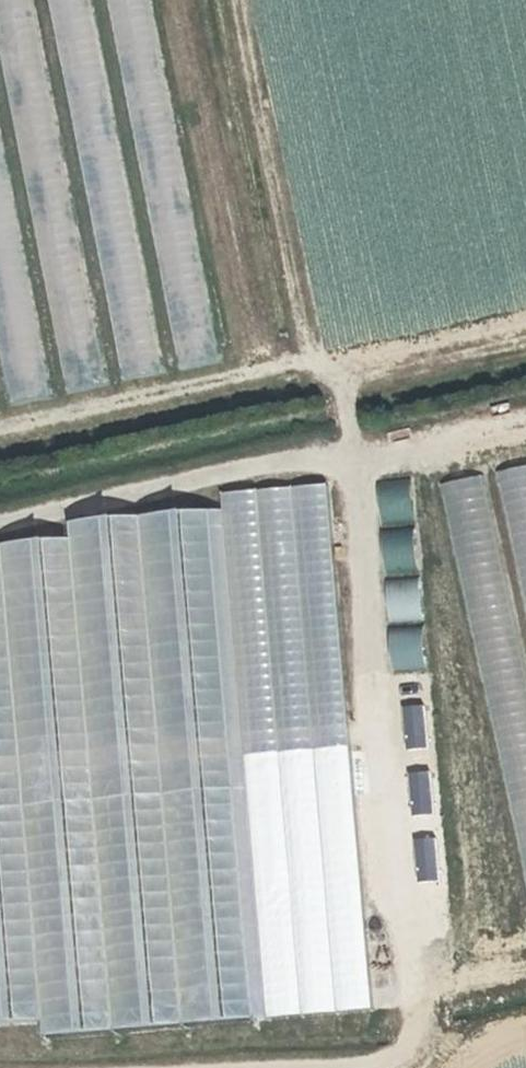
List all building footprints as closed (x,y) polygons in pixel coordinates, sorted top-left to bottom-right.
[(63,393),(109,386),(99,320),(102,314),(112,320),(122,380),(161,374),(130,183),(104,187),(101,168),(88,191),(93,222),(72,225),(55,125),(86,143),(96,141),(101,132),(108,136),(120,114),(137,123),(178,369),(214,363),(154,0),(110,0),(120,62),(101,51),(93,0),(48,0),(49,5),(41,0),(0,0),(0,14),(63,393)] [(5,406),(47,399),(0,118),(0,375),(5,406)] [(502,472),(525,591),(525,467),(502,472)] [(445,485),(525,880),(525,670),(487,476),(445,485)] [(380,482),(384,525),(418,522),(414,479),(380,482)] [(375,1017),(336,487),(225,495),(226,515),(75,527),(76,543),(0,549),(0,1032),(47,1028),(48,1041),(375,1017)] [(416,528),(383,533),(389,576),(423,570),(416,528)] [(389,583),(391,621),(425,620),(424,581),(389,583)] [(428,629),(392,631),(394,671),(430,669),(428,629)] [(399,680),(400,718),(434,717),(433,679),(399,680)] [(408,774),(422,773),(419,737),(405,738),(408,774)]
